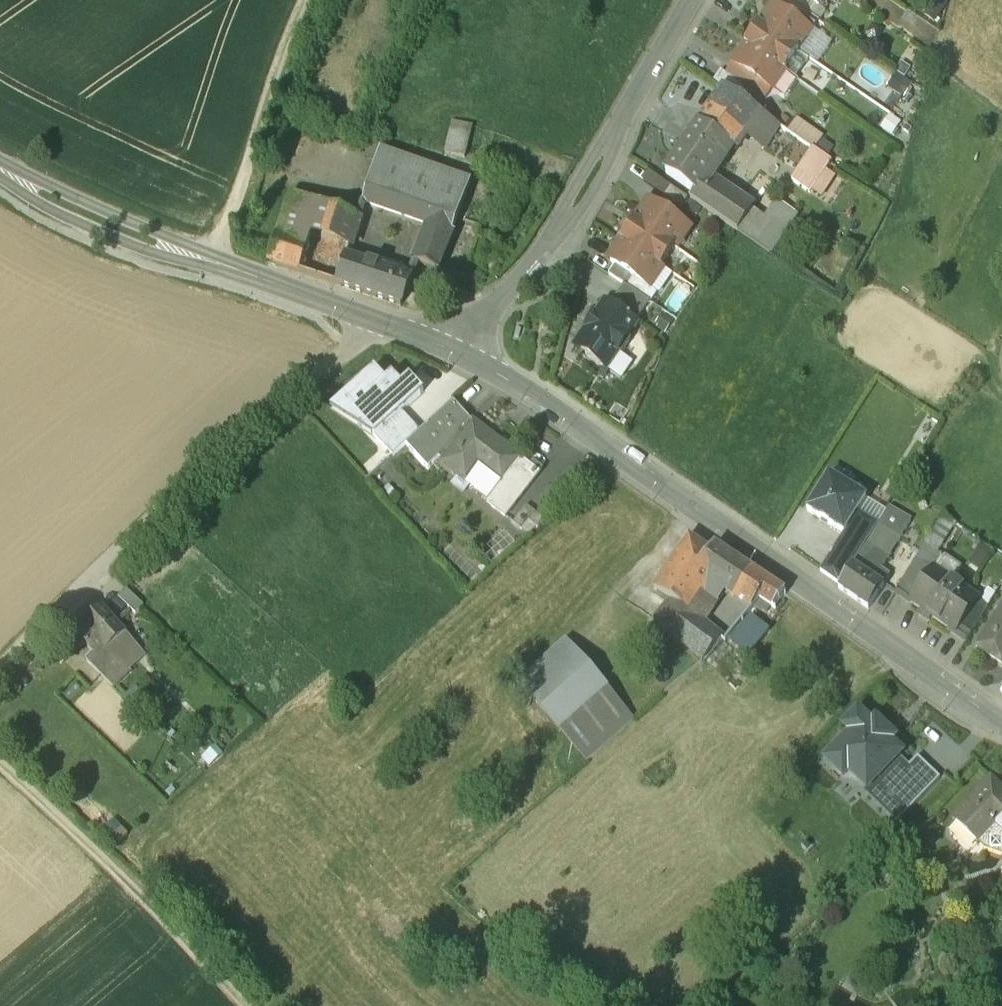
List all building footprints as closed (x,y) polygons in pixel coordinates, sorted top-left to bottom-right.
[(808,0),(790,0),(789,2),(819,22),(825,12),(819,7),(808,0)] [(819,22),(789,2),(782,12),(812,32),(819,22)] [(782,12),(775,7),(766,19),(763,17),(758,24),(798,52),(798,51),(812,32),(782,12)] [(798,52),(758,24),(745,44),(785,71),(798,52)] [(785,71),(745,44),(740,51),(743,53),(734,66),(738,69),(771,91),(785,71)] [(798,52),(785,71),(796,79),(809,60),(798,52)] [(771,91),(738,69),(732,78),(750,91),(765,101),(771,91)] [(732,78),(720,71),(714,81),(724,88),(743,101),(750,91),(732,78)] [(743,101),(724,88),(699,125),(729,145),(729,146),(735,150),(744,137),(761,113),(743,101)] [(761,113),(744,137),(763,150),(780,126),(761,113)] [(822,138),(796,121),(788,132),(813,150),(822,138)] [(472,127),(453,122),(445,153),(465,158),(472,127)] [(729,145),(699,125),(666,174),(695,194),(696,194),(706,179),(729,146),(729,145)] [(786,191),(785,191),(803,203),(830,163),(812,150),(786,191)] [(470,185),(379,153),(363,203),(365,203),(429,225),(424,240),(446,249),(470,185)] [(751,210),(706,179),(696,194),(695,194),(690,200),(738,233),(752,212),(753,211),(751,210)] [(786,191),(772,181),(751,210),(753,211),(752,212),(765,220),(785,191),(786,191)] [(688,199),(669,186),(663,196),(681,208),(688,199)] [(360,218),(291,194),(268,262),(336,285),(346,258),(360,218)] [(688,228),(651,203),(642,215),(639,213),(634,220),(674,248),(688,228)] [(674,248),(634,220),(621,240),(661,267),(674,248)] [(446,249),(424,240),(415,262),(438,271),(446,249)] [(661,267),(621,240),(616,247),(619,249),(611,262),(615,265),(634,278),(647,287),(661,267)] [(410,280),(346,258),(336,285),(401,306),(410,280)] [(634,278),(615,265),(609,275),(624,285),(627,287),(634,278)] [(627,287),(624,285),(609,307),(635,324),(650,303),(627,287)] [(606,305),(597,319),(594,317),(586,330),(588,331),(579,345),(588,351),(585,355),(605,368),(616,352),(621,355),(631,341),(626,337),(635,324),(609,307),(606,305)] [(401,414),(424,394),(410,378),(401,386),(392,376),(386,381),(376,370),(364,381),(369,387),(349,404),(365,423),(373,415),(383,427),(384,428),(401,414)] [(419,433),(407,445),(428,467),(439,458),(443,461),(473,422),(453,400),(419,433)] [(407,445),(419,433),(401,414),(384,428),(383,427),(373,436),(393,457),(407,445)] [(521,460),(473,422),(443,461),(442,463),(462,478),(474,462),(502,484),(521,460)] [(502,484),(474,462),(462,478),(489,500),(487,503),(505,517),(542,469),(534,463),(531,467),(521,460),(502,484)] [(866,498),(829,475),(807,511),(844,534),(857,513),(866,498)] [(844,534),(820,572),(840,586),(853,566),(866,544),(877,526),(878,525),(857,513),(844,534)] [(878,525),(877,526),(866,544),(882,554),(889,558),(900,539),(878,525)] [(689,538),(654,590),(657,593),(670,601),(700,622),(701,622),(716,601),(703,592),(712,579),(697,570),(710,552),(689,538)] [(980,541),(969,562),(983,568),(993,548),(980,541)] [(882,554),(866,544),(853,566),(867,576),(882,554)] [(768,582),(714,546),(710,552),(697,570),(712,579),(703,592),(716,601),(725,588),(751,606),(758,598),(757,598),(768,582)] [(924,546),(895,592),(911,604),(935,569),(936,570),(936,569),(944,558),(924,546)] [(867,576),(853,566),(840,586),(839,588),(868,609),(883,587),(867,576)] [(973,595),(936,569),(936,570),(935,569),(911,604),(949,630),(973,595)] [(784,593),(768,582),(757,598),(758,598),(773,608),(785,593),(784,592),(784,593)] [(670,601),(657,593),(655,596),(667,605),(670,601)] [(700,622),(670,601),(667,605),(653,620),(702,661),(703,660),(722,639),(701,622),(700,622)] [(979,601),(956,634),(966,641),(988,607),(979,601)] [(136,644),(103,606),(83,623),(83,624),(75,631),(95,654),(109,669),(136,644)] [(976,647),(1001,665),(1001,663),(1001,607),(976,647)] [(604,688),(564,643),(519,683),(558,729),(604,688)] [(136,644),(109,669),(120,680),(129,671),(124,665),(141,649),(136,644)] [(109,669),(95,654),(87,661),(113,686),(120,680),(109,669)] [(848,772),(867,790),(899,756),(900,755),(888,743),(893,738),(873,720),(869,725),(858,715),(846,728),(852,735),(827,761),(844,777),(848,772)] [(899,756),(867,790),(900,820),(938,779),(916,758),(909,766),(899,756)] [(991,778),(952,819),(980,846),(995,830),(1001,836),(1001,789),(991,778)]
